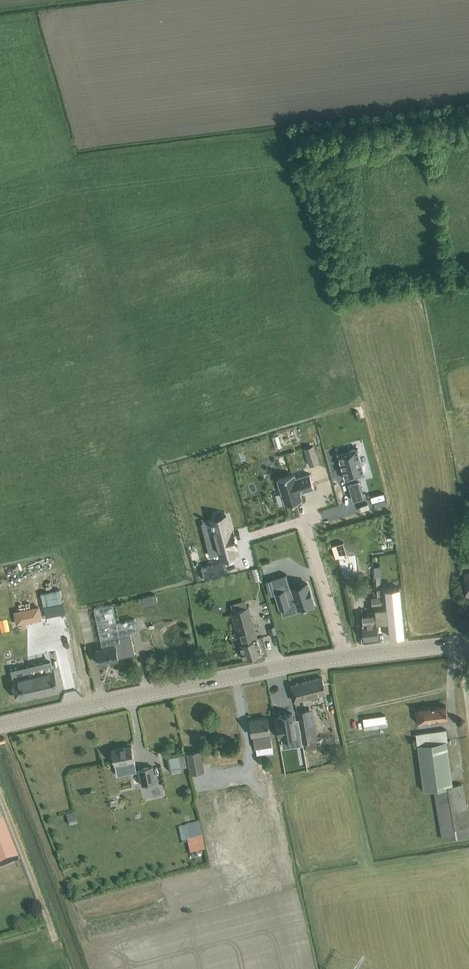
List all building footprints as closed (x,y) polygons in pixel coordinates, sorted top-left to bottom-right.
[(314,444),(304,447),(310,465),(319,462),(314,444)] [(358,448),(338,453),(346,479),(365,473),(358,448)] [(295,474),(278,479),(286,505),(302,500),(300,492),(314,487),(310,473),(296,478),(295,474)] [(359,481),(349,484),(354,500),(363,497),(359,481)] [(216,533),(208,535),(212,549),(220,547),(222,558),(237,554),(235,546),(236,546),(233,531),(231,532),(227,515),(212,519),(216,533)] [(213,564),(201,567),(204,580),(216,577),(213,564)] [(288,575),(267,581),(270,595),(277,594),(281,608),(297,604),(299,609),(314,604),(312,598),(313,598),(310,590),(308,585),(300,587),(300,585),(291,588),(288,575)] [(405,635),(404,625),(400,586),(385,588),(385,587),(378,588),(378,594),(386,593),(387,606),(375,607),(375,612),(376,622),(377,622),(389,621),(390,636),(405,635)] [(384,595),(378,596),(372,596),(373,605),(385,604),(384,595)] [(94,607),(103,648),(116,645),(115,642),(121,641),(119,635),(131,633),(138,631),(135,618),(117,622),(112,603),(94,607)] [(239,610),(232,612),(237,628),(239,637),(242,649),(245,659),(262,653),(257,638),(253,623),(248,606),(239,609),(239,610)] [(38,607),(15,612),(17,623),(41,618),(38,607)] [(379,638),(377,622),(376,622),(375,612),(362,613),(363,622),(362,622),(363,629),(364,639),(379,638)] [(135,653),(133,644),(131,633),(119,635),(121,641),(115,642),(116,645),(96,649),(97,653),(99,663),(119,659),(118,657),(135,653)] [(40,673),(14,679),(18,698),(44,692),(45,694),(60,691),(55,669),(47,671),(40,673)] [(291,685),(294,694),(295,700),(326,692),(322,677),(291,685)] [(415,709),(417,721),(448,717),(446,705),(415,709)] [(318,740),(313,708),(299,711),(304,743),(305,743),(307,750),(318,748),(316,740),(318,740)] [(278,716),(277,716),(281,738),(296,735),(296,741),(302,740),(300,729),(298,715),(290,716),(290,714),(278,716)] [(387,726),(386,715),(363,718),(365,729),(387,726)] [(250,720),(252,730),(253,736),(255,748),(256,748),(257,754),(272,751),(271,745),(272,745),(268,717),(250,720)] [(453,785),(448,744),(451,744),(451,739),(448,739),(447,728),(416,733),(419,754),(424,790),(435,788),(453,785)] [(136,765),(134,759),(135,759),(132,745),(112,749),(113,753),(111,755),(112,759),(114,760),(115,763),(116,763),(118,776),(131,773),(129,766),(136,765)] [(187,753),(191,773),(205,770),(201,750),(187,753)] [(152,765),(139,768),(143,785),(156,782),(152,765)] [(453,785),(435,788),(443,839),(468,835),(468,821),(463,784),(453,785)] [(0,825),(0,868),(20,861),(5,823),(0,825)]
